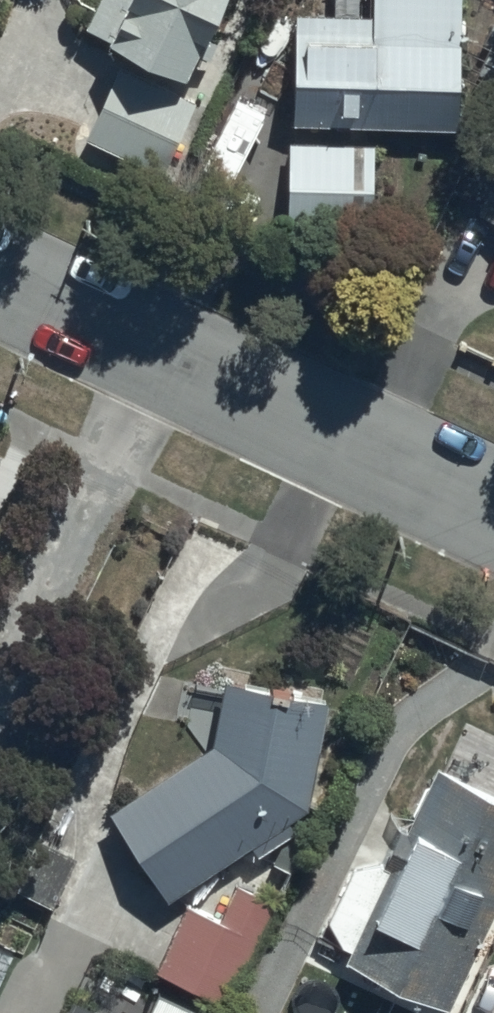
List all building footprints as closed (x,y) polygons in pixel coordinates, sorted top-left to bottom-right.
[(189,57),(216,0),(122,0),(112,22),(189,57)] [(463,0),(377,0),(377,5),(297,4),(296,116),(464,117),(463,0)] [(164,163),(197,91),(119,55),(86,126),(164,163)] [(377,134),(290,134),(289,219),(376,219),(377,134)] [(478,201),(493,209),(493,167),(478,201)] [(311,796),(330,690),(227,667),(217,730),(113,802),(171,888),(252,834),(259,845),(297,821),(289,808),(311,796)] [(493,908),(493,780),(439,754),(347,951),(452,999),(493,908)] [(232,996),(278,891),(238,874),(223,908),(191,893),(160,964),(232,996)] [(213,1007),(160,982),(146,1012),(77,979),(61,1012),(210,1012),(213,1007)]
